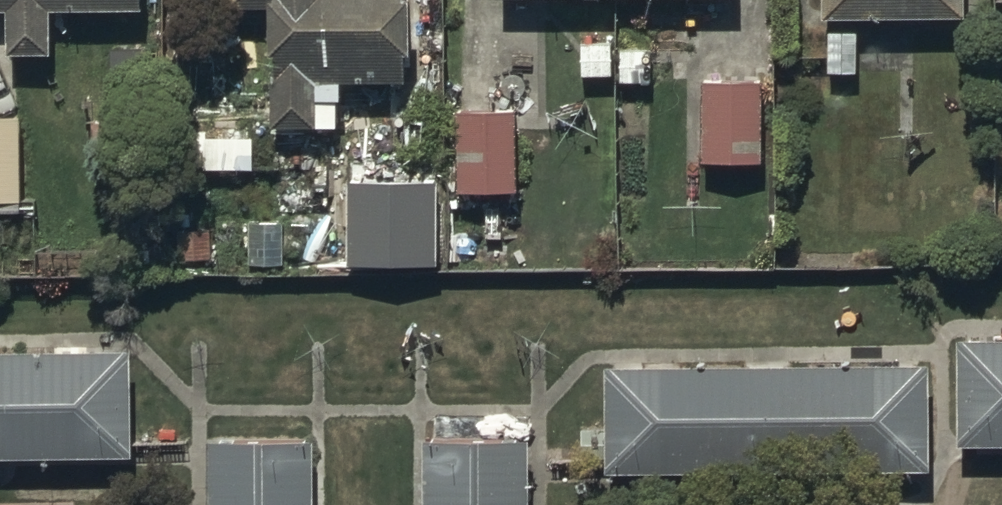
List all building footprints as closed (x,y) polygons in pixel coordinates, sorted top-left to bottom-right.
[(3,9),(3,50),(51,50),(51,10),(139,9),(139,0),(0,0),(0,9),(3,9)] [(225,5),(267,5),(268,124),(335,123),(335,82),(402,81),(401,0),(225,0),(225,5)] [(818,16),(961,19),(961,0),(819,0),(818,16)] [(760,79),(700,79),(700,159),(760,159),(760,79)] [(515,110),(453,111),(454,190),(516,189),(515,110)] [(0,121),(0,215),(18,216),(20,121),(0,121)] [(437,177),(346,176),(346,263),(436,264),(437,177)] [(958,445),(1001,445),(1001,338),(958,338),(958,445)] [(128,456),(126,352),(0,353),(0,458),(128,456)] [(605,459),(605,472),(928,470),(928,366),(605,368),(605,430),(581,430),(581,459),(605,459)] [(209,504),(311,504),(312,439),(210,438),(209,504)] [(421,444),(421,504),(528,504),(528,444),(421,444)]
